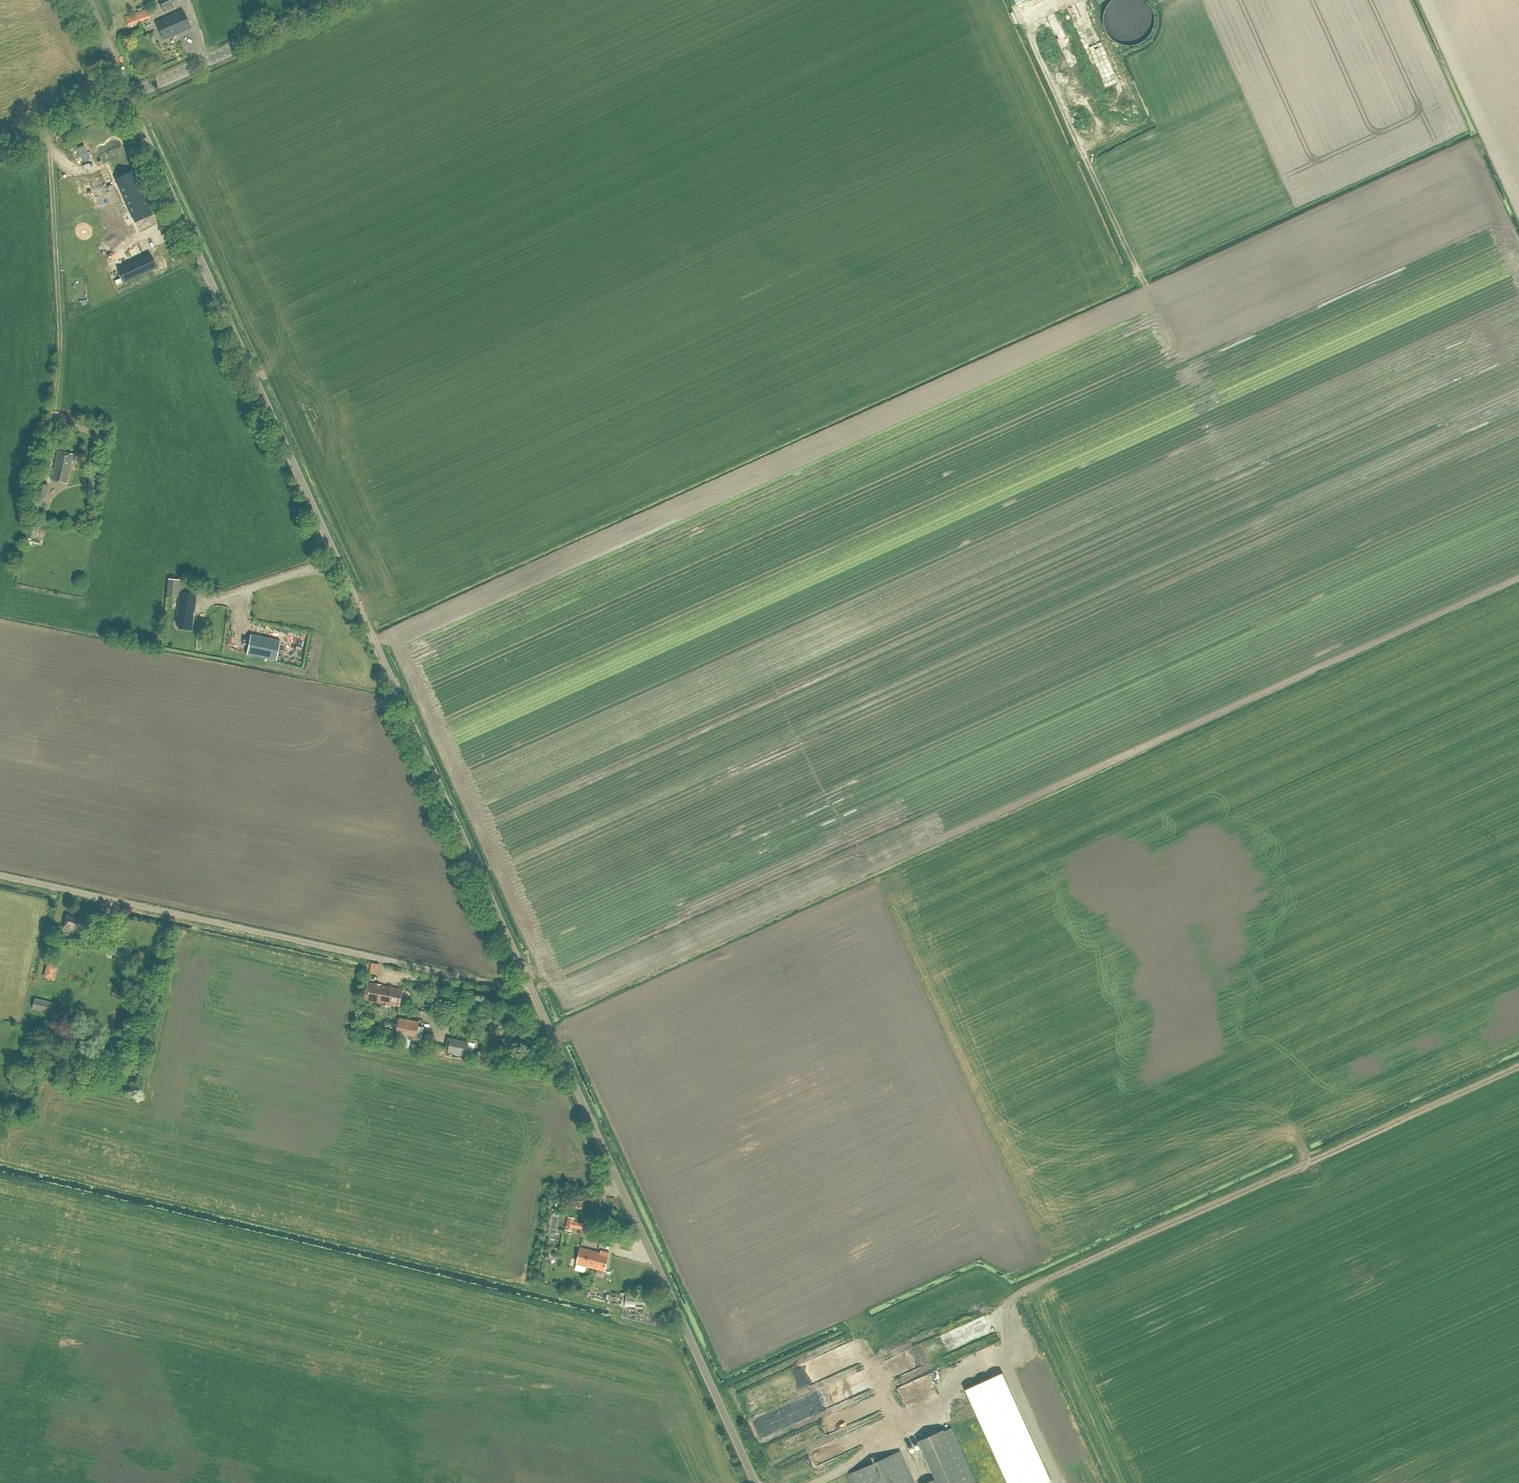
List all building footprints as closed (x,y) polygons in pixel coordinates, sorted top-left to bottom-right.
[(174,8),(171,2),(176,0),(159,0),(164,13),(174,8)] [(1106,8),(1104,12),(1103,15),(1103,18),(1103,21),(1103,25),(1105,32),(1107,35),(1109,37),(1111,39),(1113,41),(1116,43),(1119,45),(1121,46),(1125,46),(1127,47),(1131,47),(1134,47),(1140,45),(1142,44),(1146,41),(1150,36),(1153,32),(1154,27),(1155,24),(1154,15),(1154,11),(1152,8),(1148,2),(1145,0),(1112,0),(1109,3),(1106,8)] [(128,27),(151,19),(147,9),(125,17),(128,27)] [(165,40),(193,28),(185,10),(157,22),(165,40)] [(1091,29),(1082,35),(1087,42),(1095,36),(1091,29)] [(192,33),(179,38),(184,52),(196,47),(192,33)] [(1117,81),(1109,85),(1116,100),(1125,96),(1117,81)] [(1105,99),(1110,108),(1113,106),(1109,97),(1105,99)] [(132,172),(116,179),(135,222),(151,215),(144,199),(147,198),(141,186),(139,187),(132,172)] [(151,254),(118,269),(124,282),(156,267),(151,254)] [(52,480),(67,483),(73,454),(57,451),(54,465),(52,480)] [(45,503),(48,485),(39,483),(36,501),(45,503)] [(168,578),(166,596),(177,597),(179,580),(168,578)] [(196,594),(180,592),(175,623),(178,623),(178,628),(191,630),(196,594)] [(274,664),(278,645),(248,639),(244,659),(274,664)] [(80,919),(66,916),(63,929),(90,935),(93,920),(81,917),(80,919)] [(88,945),(107,949),(110,939),(90,934),(88,945)] [(45,959),(40,974),(51,978),(56,963),(45,959)] [(388,1003),(387,1004),(399,1006),(402,989),(380,985),(380,987),(367,985),(364,1000),(385,1003),(385,1002),(388,1003)] [(56,1003),(34,998),(32,1008),(53,1013),(56,1003)] [(419,1021),(399,1017),(396,1036),(416,1040),(419,1021)] [(435,1035),(426,1033),(424,1043),(433,1045),(435,1035)] [(455,1051),(455,1050),(468,1053),(470,1042),(462,1040),(461,1046),(456,1045),(456,1047),(451,1046),(450,1050),(455,1051)] [(1318,1137),(1308,1142),(1310,1146),(1319,1141),(1318,1137)] [(556,1206),(567,1208),(568,1202),(565,1201),(565,1199),(562,1199),(562,1197),(558,1196),(556,1206)] [(572,1199),(571,1207),(583,1209),(584,1204),(583,1204),(583,1201),(572,1199)] [(573,1227),(583,1229),(584,1223),(574,1221),(575,1218),(568,1217),(566,1229),(572,1230),(573,1227)] [(604,1226),(601,1239),(605,1240),(608,1231),(616,1233),(617,1229),(611,1228),(612,1222),(608,1221),(607,1227),(604,1226)] [(609,1233),(607,1240),(617,1243),(619,1235),(609,1233)] [(586,1267),(593,1268),(597,1252),(581,1247),(575,1270),(585,1273),(586,1267)] [(597,1252),(593,1268),(605,1271),(610,1253),(601,1250),(600,1252),(597,1252)] [(645,1301),(646,1296),(635,1296),(634,1298),(627,1297),(626,1303),(636,1303),(636,1306),(649,1307),(649,1309),(658,1309),(659,1304),(649,1304),(649,1301),(645,1301)] [(1002,1482),(1044,1482),(1004,1376),(967,1390),(1002,1482)] [(918,1441),(936,1482),(975,1482),(950,1427),(918,1441)] [(815,1459),(843,1447),(839,1436),(811,1448),(814,1455),(810,1457),(814,1465),(817,1464),(815,1459)] [(900,1455),(854,1476),(857,1482),(913,1482),(900,1455)]
